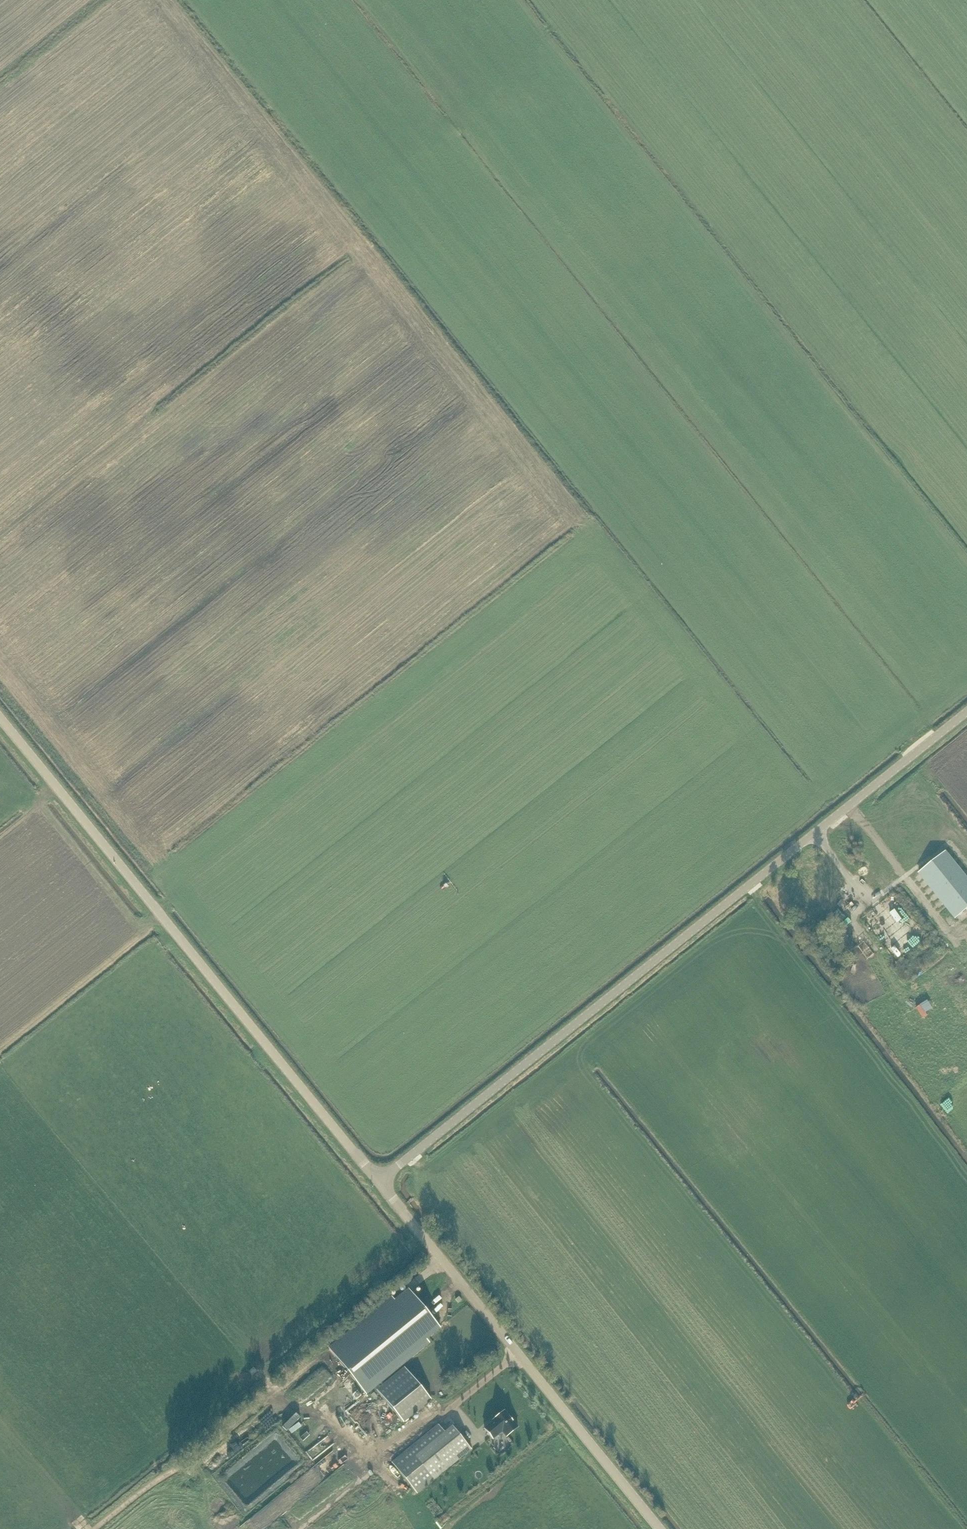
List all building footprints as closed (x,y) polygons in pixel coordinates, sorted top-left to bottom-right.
[(919,872),(956,919),(966,909),(966,881),(944,852),(919,872)] [(855,916),(888,962),(921,937),(888,892),(855,916)] [(329,1350),(365,1394),(428,1342),(426,1340),(430,1336),(440,1328),(408,1289),(394,1301),(392,1298),(329,1350)] [(404,1368),(376,1390),(403,1423),(431,1400),(404,1368)] [(348,1406),(351,1401),(344,1397),(341,1402),(348,1406)] [(493,1421),(484,1429),(493,1439),(502,1432),(506,1437),(517,1428),(504,1411),(492,1420),(493,1421)] [(471,1449),(452,1426),(444,1432),(438,1425),(391,1463),(417,1494),(471,1449)] [(258,1461),(254,1466),(261,1471),(265,1465),(258,1461)] [(306,1516),(297,1522),(300,1526),(309,1520),(306,1516)]
